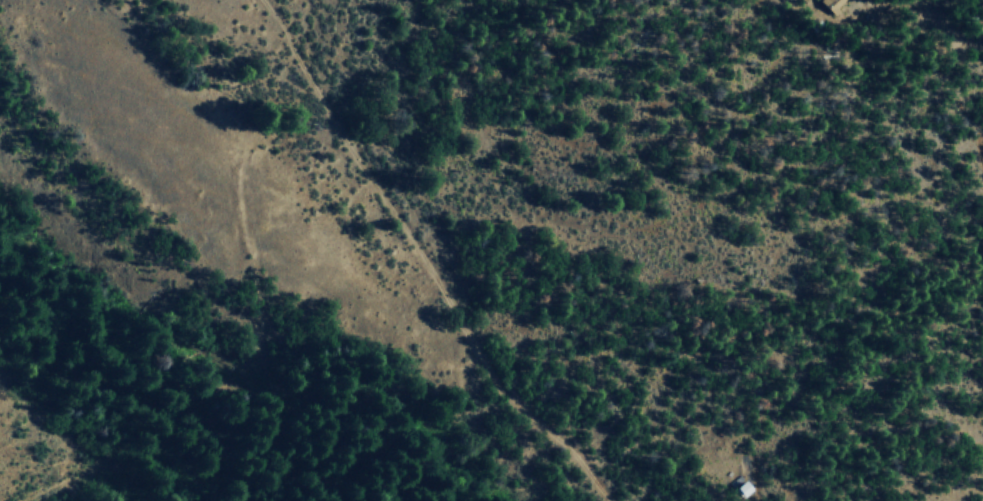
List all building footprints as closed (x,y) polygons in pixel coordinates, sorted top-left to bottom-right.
[(844,0),(819,0),(832,13),(844,0)]
